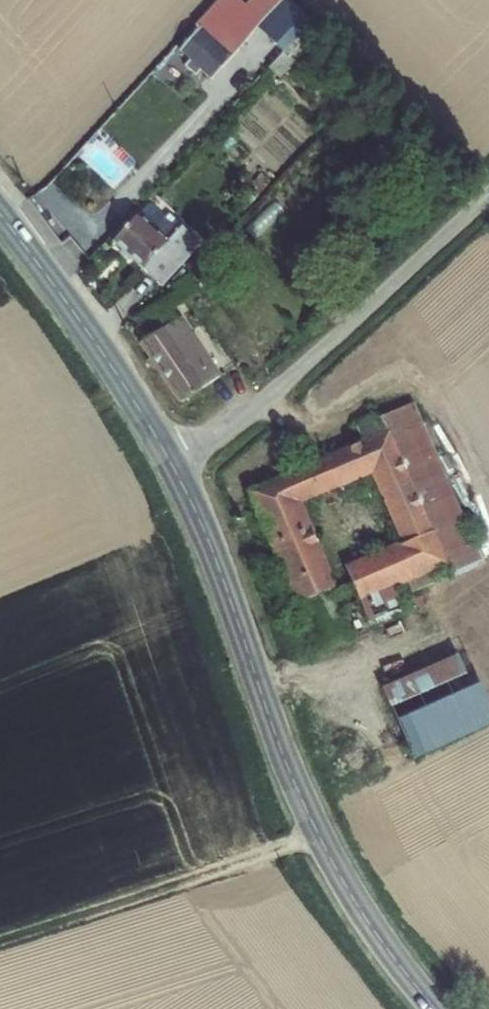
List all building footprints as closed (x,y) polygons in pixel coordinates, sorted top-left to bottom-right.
[(192,44),(203,55),(214,65),(225,75),(261,37),(271,22),(283,33),(279,36),(294,49),(322,18),(302,0),(255,0),(254,0),(222,0),(204,20),(209,24),(192,44)] [(203,55),(198,60),(209,70),(214,65),(203,55)] [(125,234),(160,268),(200,228),(164,192),(125,234)] [(200,228),(160,268),(171,279),(212,240),(200,228)] [(142,319),(153,335),(181,317),(169,299),(142,319)] [(148,340),(190,399),(227,373),(186,314),(181,317),(153,335),(154,336),(148,340)] [(373,424),(396,414),(445,518),(454,514),(476,556),(480,562),(488,558),(488,530),(424,394),(370,418),(373,424)] [(373,424),(377,434),(263,486),(332,640),(360,628),(342,584),(347,581),(311,497),(385,464),(417,536),(360,564),(374,594),(408,578),(461,554),(468,568),(480,562),(476,556),(454,514),(445,518),(396,414),(373,424)] [(417,599),(408,578),(374,594),(383,614),(417,599)] [(405,678),(433,742),(488,718),(488,649),(486,643),(405,678)]
